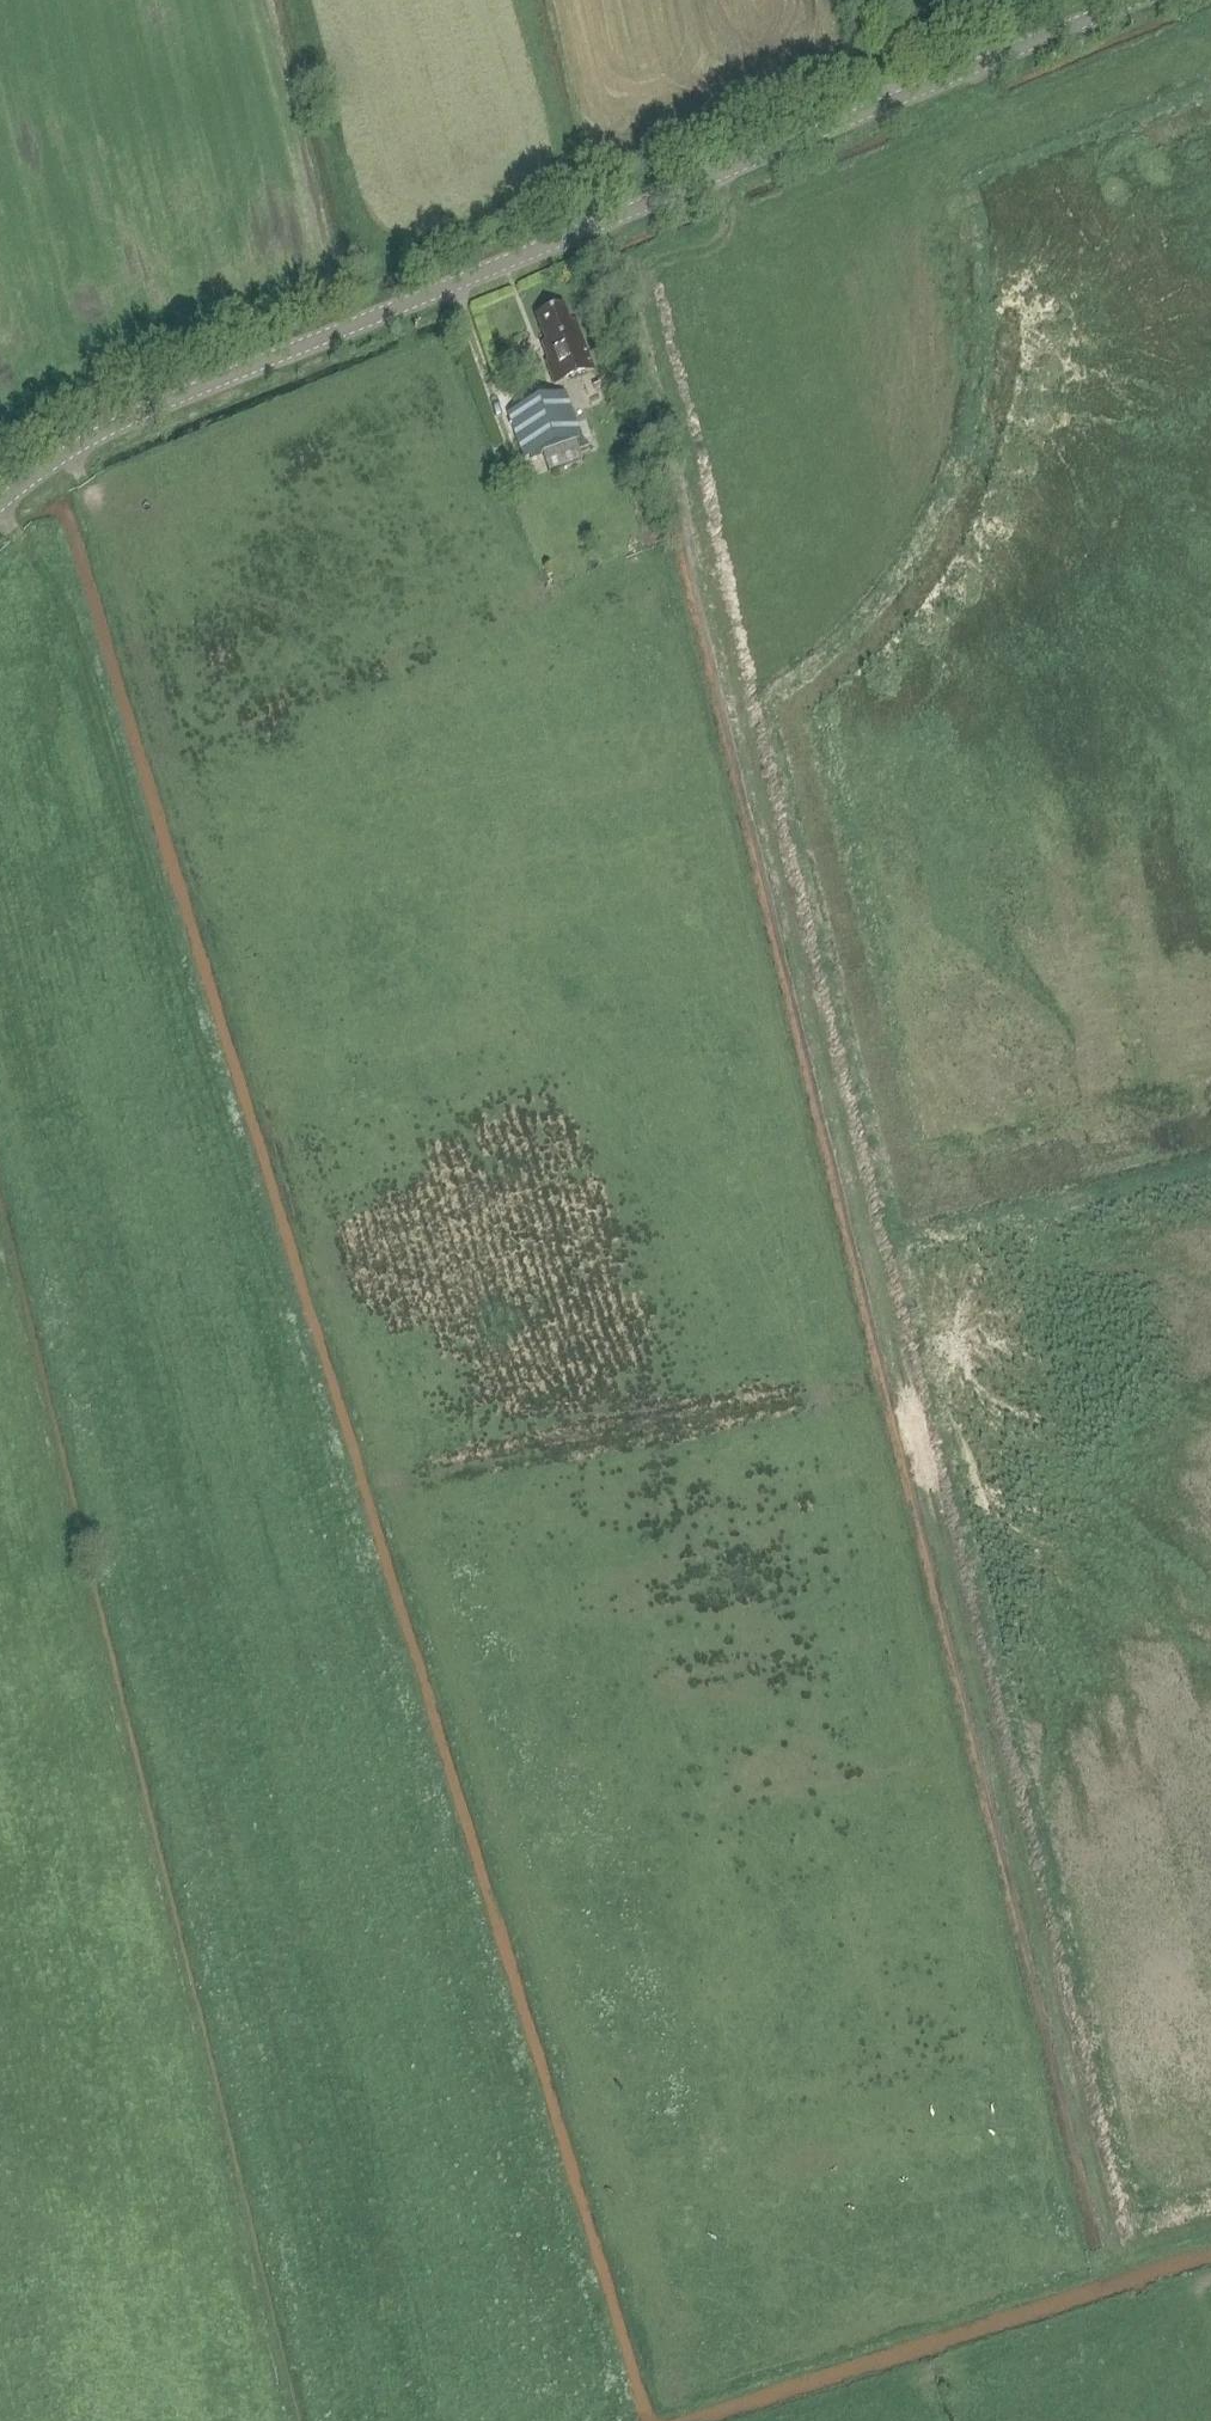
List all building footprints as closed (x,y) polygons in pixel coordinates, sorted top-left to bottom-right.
[(584,369),(590,367),(574,324),(569,326),(562,309),(539,317),(548,343),(543,344),(556,379),(584,369)] [(509,416),(524,460),(544,453),(550,471),(583,459),(579,449),(586,447),(583,438),(592,435),(586,418),(577,422),(567,395),(509,416)]
